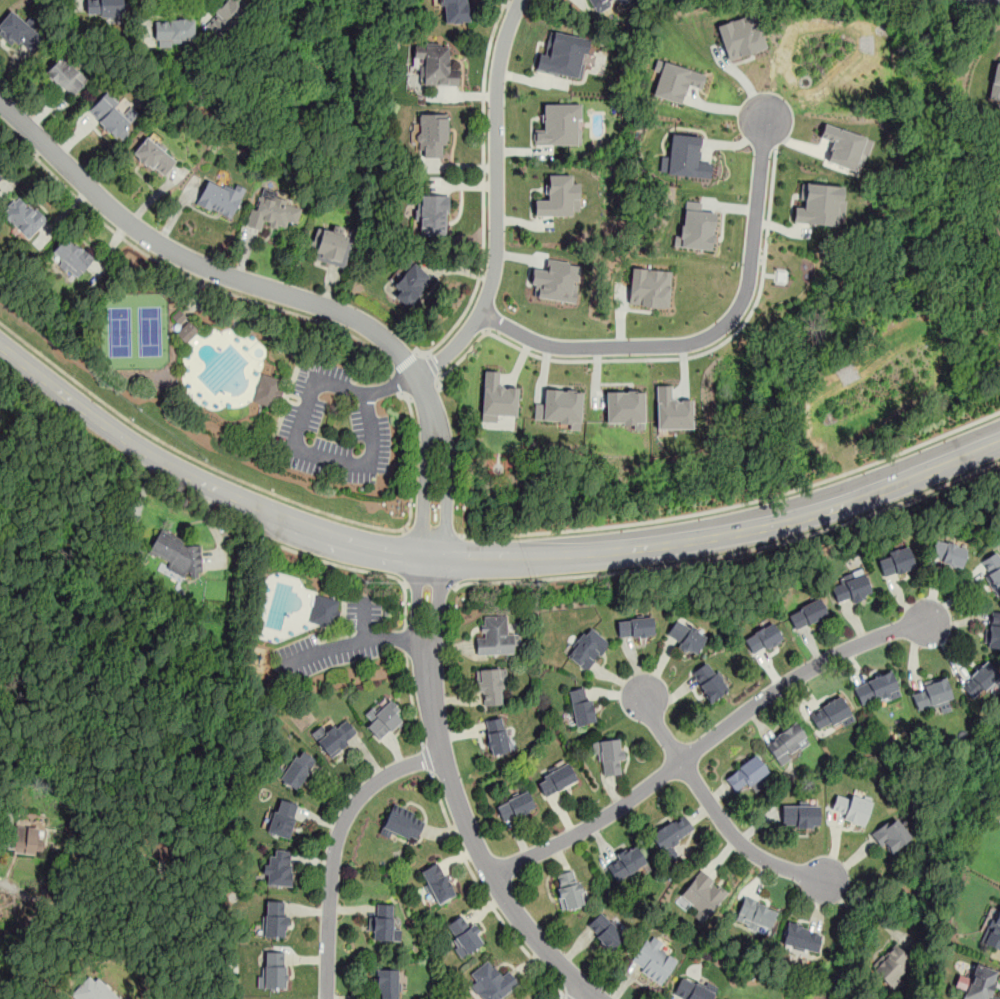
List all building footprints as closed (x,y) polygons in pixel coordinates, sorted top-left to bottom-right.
[(86,17),(121,17),(121,0),(86,0),(86,17)] [(215,15),(206,25),(220,40),(251,11),(241,0),(225,0),(212,12),(215,15)] [(469,23),(468,0),(439,0),(440,24),(469,23)] [(595,13),(617,1),(619,6),(630,0),(588,0),(595,13)] [(46,38),(11,9),(0,21),(0,31),(30,57),(46,38)] [(726,59),(764,50),(756,14),(718,23),(726,59)] [(194,18),(154,18),(154,45),(184,45),(184,39),(194,39),(194,18)] [(579,78),(587,38),(549,31),(545,55),(538,54),(535,69),(579,78)] [(458,85),(459,66),(449,66),(449,43),(418,42),(418,85),(458,85)] [(44,72),(70,98),(88,80),(62,54),(44,72)] [(705,73),(656,59),(653,70),(659,72),(652,95),(681,103),(686,85),(700,89),(705,73)] [(995,61),(987,97),(999,100),(999,62),(995,61)] [(116,140),(136,119),(106,90),(86,110),(116,140)] [(580,145),(581,127),(579,127),(579,104),(543,103),(542,129),(533,129),(533,144),(580,145)] [(447,113),(417,113),(417,153),(447,153),(447,113)] [(864,136),(823,123),(819,137),(832,141),(825,163),(853,172),(864,136)] [(710,177),(711,162),(698,162),(700,135),(670,134),(669,158),(660,157),(659,174),(710,177)] [(163,174),(174,160),(164,152),(168,148),(158,140),(155,143),(146,136),(133,153),(138,157),(136,159),(144,166),(145,163),(152,168),(153,167),(163,174)] [(534,216),(571,215),(571,211),(579,211),(578,183),(571,183),(571,175),(547,175),(547,199),(534,200),(534,216)] [(195,203),(209,210),(211,207),(231,217),(245,189),(235,184),(233,188),(224,183),(222,188),(208,180),(195,203)] [(793,222),(838,226),(842,186),(802,182),(800,207),(794,206),(793,222)] [(264,220),(260,231),(241,225),(246,210),(251,212),(255,200),(263,202),(264,197),(274,200),(276,195),(287,199),(286,203),(302,208),(296,224),(288,221),(286,227),(278,224),(277,229),(269,226),(270,222),(264,220)] [(422,195),(449,195),(448,213),(448,237),(419,237),(420,206),(421,206),(422,195)] [(29,238),(47,219),(36,208),(34,210),(29,205),(27,207),(26,205),(27,204),(19,197),(15,201),(14,200),(2,212),(29,238)] [(712,250),(715,212),(700,211),(701,202),(684,201),(681,236),(674,235),(673,247),(712,250)] [(313,258),(343,268),(352,238),(341,235),(343,228),(333,225),(331,230),(318,226),(311,247),(316,248),(313,258)] [(52,251),(65,237),(74,246),(76,244),(94,259),(83,273),(77,268),(75,271),(52,251)] [(413,262),(433,278),(412,305),(409,303),(407,306),(394,296),(399,290),(393,285),(405,270),(400,267),(407,258),(413,262)] [(537,297),(574,302),(577,282),(572,282),(575,263),(547,259),(545,270),(532,268),(530,283),(538,285),(537,297)] [(669,307),(671,270),(630,268),(629,305),(669,307)] [(187,343),(198,330),(187,320),(176,333),(187,343)] [(516,416),(517,387),(500,386),(500,371),(483,370),(480,421),(496,422),(497,415),(516,416)] [(283,378),(259,374),(254,403),(278,407),(283,378)] [(691,428),(691,399),(671,399),(671,385),(655,385),(656,429),(691,428)] [(581,391),(544,389),(543,403),(534,403),(533,421),(580,423),(581,391)] [(606,423),(633,423),(633,430),(644,429),(643,391),(606,391),(606,423)] [(159,530),(148,552),(169,563),(169,575),(202,575),(201,542),(184,542),(159,530)] [(929,560),(962,568),(967,547),(934,539),(929,560)] [(876,556),(883,578),(915,567),(908,546),(876,556)] [(997,550),(977,563),(999,598),(999,597),(999,555),(997,550)] [(837,606),(872,595),(865,572),(830,583),(837,606)] [(340,601),(317,594),(310,621),(333,627),(340,601)] [(795,632),(828,616),(820,598),(787,614),(795,632)] [(988,612),(987,648),(999,649),(999,613),(988,612)] [(482,615),(483,635),(476,635),(476,654),(520,653),(519,633),(508,633),(508,615),(482,615)] [(619,638),(653,636),(652,617),(618,619),(619,638)] [(707,636),(677,617),(664,638),(694,657),(707,636)] [(783,640),(774,623),(744,638),(753,656),(783,640)] [(609,642),(588,626),(565,655),(586,671),(609,642)] [(999,674),(999,670),(988,658),(961,686),(975,700),(999,674)] [(691,673),(707,662),(714,672),(716,671),(723,680),(721,681),(726,689),(711,700),(691,673)] [(500,691),(506,691),(506,669),(477,669),(478,705),(500,705),(500,691)] [(853,686),(862,707),(900,692),(892,670),(853,686)] [(917,710),(938,703),(940,709),(954,704),(945,678),(910,689),(917,710)] [(573,725),(594,722),(590,687),(568,689),(573,725)] [(808,712),(819,732),(852,714),(842,695),(808,712)] [(379,741),(405,717),(389,701),(378,712),(373,707),(365,715),(371,721),(365,727),(379,741)] [(508,752),(503,717),(484,720),(489,755),(508,752)] [(358,733),(345,718),(334,729),(326,721),(310,736),(332,758),(358,733)] [(811,742),(795,721),(765,744),(780,765),(811,742)] [(599,777),(619,773),(618,762),(624,761),(620,737),(594,742),(599,777)] [(316,758),(298,748),(279,779),(297,790),(316,758)] [(753,792),(765,784),(760,778),(768,772),(755,755),(724,778),(736,793),(748,785),(753,792)] [(544,796),(577,781),(569,762),(535,777),(544,796)] [(830,814),(863,826),(871,801),(838,789),(830,814)] [(503,823),(535,808),(527,791),(495,806),(503,823)] [(266,832),(288,838),(298,804),(276,798),(266,832)] [(782,802),(782,827),(818,827),(818,802),(782,802)] [(381,831),(414,844),(425,817),(392,804),(381,831)] [(694,829),(682,813),(650,835),(661,852),(694,829)] [(871,835),(889,856),(911,836),(893,816),(871,835)] [(43,855),(46,822),(16,820),(14,836),(3,836),(1,852),(43,855)] [(617,883),(647,864),(635,844),(604,863),(617,883)] [(291,885),(291,850),(274,850),(274,859),(263,858),(263,885),(291,885)] [(455,896),(439,862),(420,871),(436,905),(455,896)] [(706,921),(728,890),(699,869),(676,900),(706,921)] [(574,870),(552,877),(564,912),(586,905),(574,870)] [(774,906),(744,896),(735,921),(765,932),(774,906)] [(263,901),(263,937),(287,937),(287,901),(263,901)] [(980,942),(999,951),(999,903),(997,911),(992,909),(980,942)] [(392,940),(392,904),(371,904),(371,940),(392,940)] [(627,934),(602,910),(585,927),(611,951),(627,934)] [(484,942),(465,913),(443,927),(462,956),(484,942)] [(815,954),(822,931),(788,921),(782,944),(815,954)] [(675,961),(660,951),(665,944),(648,933),(629,965),(661,984),(675,961)] [(896,988),(914,959),(890,944),(871,973),(896,988)] [(260,988),(286,988),(286,951),(260,951),(260,988)] [(501,976),(488,960),(470,974),(476,981),(471,985),(482,998),(499,998),(519,983),(508,970),(501,976)] [(974,963),(962,998),(999,998),(999,997),(991,994),(998,971),(974,963)] [(376,969),(376,998),(398,998),(398,969),(376,969)] [(716,991),(685,973),(672,994),(680,998),(711,998),(716,991)] [(97,977),(120,998),(76,998),(71,995),(88,976),(94,981),(97,977)]
